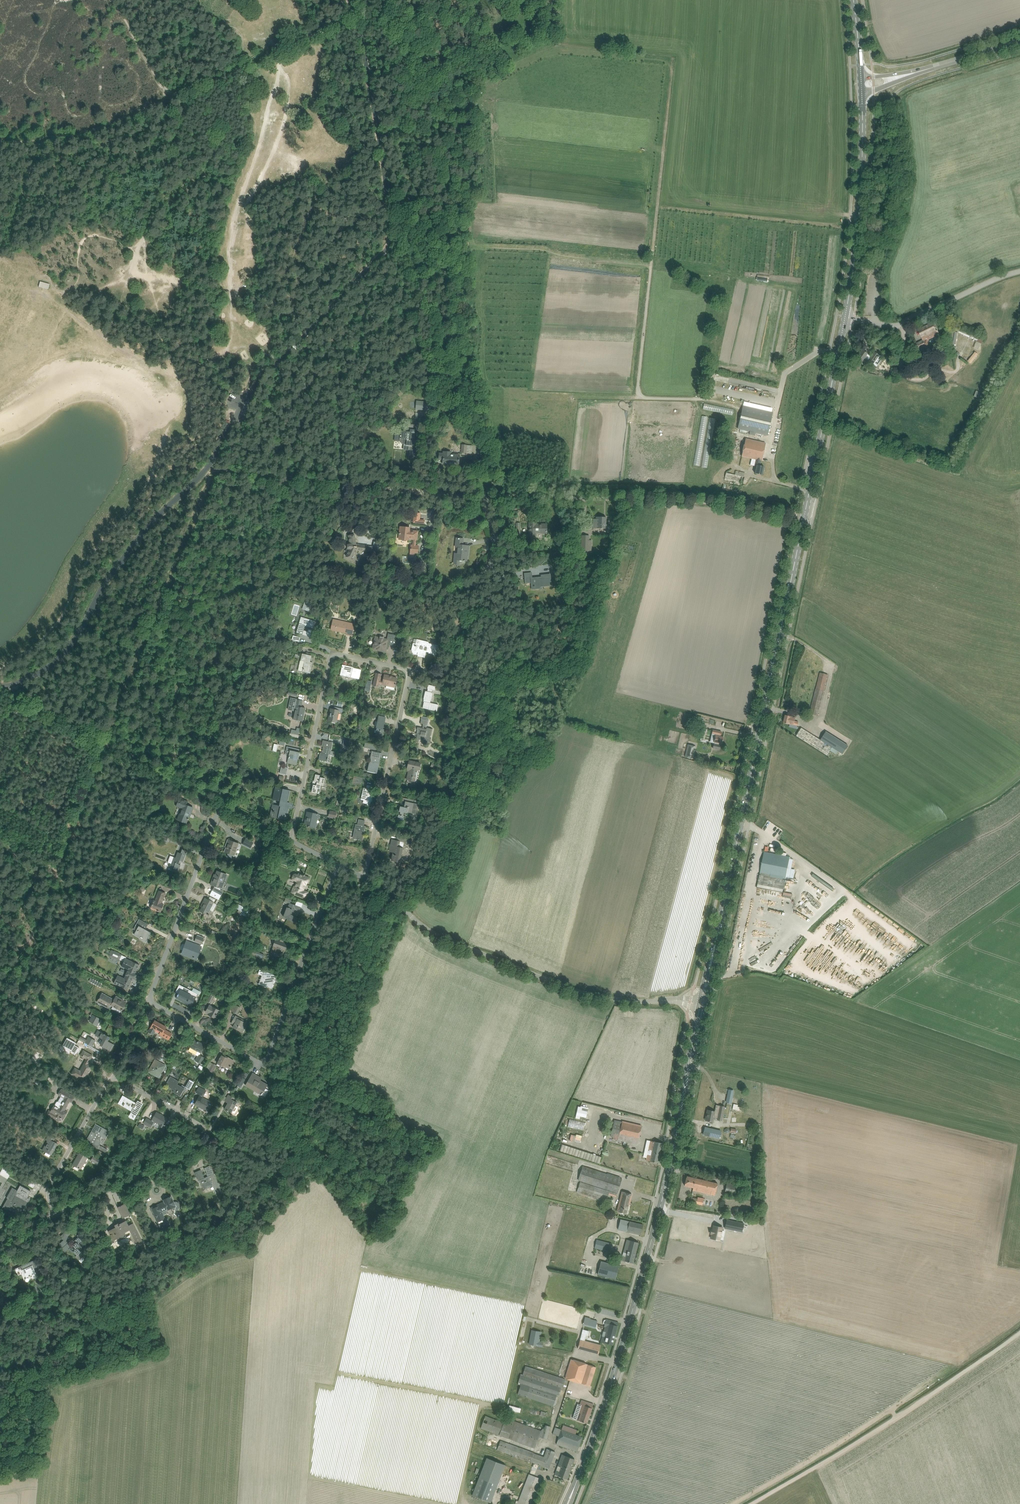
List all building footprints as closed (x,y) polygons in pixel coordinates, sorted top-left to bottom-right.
[(923,341),(917,344),(919,349),(921,348),(924,355),(933,351),(928,340),(939,334),(934,322),(917,330),(923,341)] [(957,327),(957,328),(956,330),(970,336),(971,333),(957,327)] [(856,359),(860,361),(862,363),(865,359),(866,359),(867,358),(868,359),(868,360),(877,366),(883,358),(875,352),(870,358),(869,357),(870,356),(862,350),(856,359)] [(975,351),(967,361),(971,364),(978,354),(975,351)] [(431,402),(427,402),(416,400),(415,409),(430,411),(431,402)] [(733,415),(734,409),(704,403),(703,409),(733,415)] [(773,412),(768,411),(743,406),(738,429),(750,432),(749,434),(755,436),(755,433),(767,435),(773,412)] [(414,455),(413,455),(414,440),(412,440),(412,437),(415,437),(415,430),(413,430),(414,425),(408,424),(407,432),(401,431),(401,434),(395,433),(394,441),(395,441),(395,439),(402,440),(401,444),(405,444),(404,448),(409,449),(409,454),(414,455)] [(765,443),(761,442),(745,439),(741,456),(751,458),(750,465),(756,466),(755,473),(762,475),(764,467),(760,466),(761,461),(765,443)] [(458,465),(459,460),(460,460),(460,457),(459,457),(459,455),(450,455),(450,452),(444,452),(444,454),(439,454),(439,459),(443,460),(443,464),(448,464),(448,463),(452,464),(458,465)] [(722,489),(741,493),(742,488),(744,477),(745,473),(738,472),(737,475),(726,473),(723,484),(722,489)] [(415,513),(414,522),(425,523),(425,521),(419,520),(420,514),(415,513)] [(593,528),(608,529),(608,525),(606,525),(606,517),(596,517),(596,519),(593,519),(593,524),(593,528)] [(547,533),(547,529),(547,524),(536,524),(536,522),(529,522),(529,538),(535,538),(536,533),(547,533)] [(398,539),(401,540),(402,540),(402,541),(406,541),(406,540),(408,540),(408,539),(413,539),(412,546),(411,545),(410,554),(413,554),(414,552),(417,553),(418,546),(416,546),(416,540),(417,540),(418,531),(414,531),(414,532),(409,532),(410,528),(400,527),(399,533),(398,539)] [(366,551),(372,552),(373,546),(366,546),(366,545),(359,544),(359,545),(356,544),(354,535),(349,536),(350,544),(348,544),(348,548),(349,549),(346,556),(351,558),(355,550),(358,550),(366,551)] [(581,536),(580,551),(589,551),(590,551),(590,541),(585,541),(585,536),(581,536)] [(456,538),(456,545),(458,545),(458,547),(457,554),(457,560),(462,560),(463,560),(463,561),(465,561),(466,561),(466,560),(467,556),(466,556),(467,551),(468,551),(469,546),(462,545),(463,539),(456,538)] [(419,571),(418,578),(428,580),(429,568),(426,567),(425,572),(419,571)] [(533,589),(538,589),(540,588),(540,586),(551,585),(550,574),(545,575),(541,575),(541,577),(531,578),(530,573),(524,574),(525,583),(534,582),(534,589),(533,589)] [(309,611),(310,605),(311,603),(308,601),(305,601),(302,609),(309,611)] [(296,633),(305,635),(310,637),(312,630),(308,629),(308,632),(304,630),(305,626),(313,628),(315,621),(301,617),(296,633)] [(352,635),(353,631),(354,624),(341,621),(341,620),(334,619),(331,629),(348,633),(347,635),(352,635)] [(395,646),(396,641),(398,635),(388,633),(387,639),(384,638),(384,637),(382,636),(381,638),(375,636),(372,650),(385,653),(387,647),(388,648),(389,645),(395,646)] [(416,644),(414,643),(413,643),(411,651),(418,652),(417,656),(425,658),(427,649),(429,649),(429,653),(436,655),(438,645),(429,643),(428,642),(417,639),(416,644)] [(298,671),(305,672),(310,673),(313,663),(310,662),(312,656),(302,654),(298,671)] [(340,675),(341,675),(341,674),(351,676),(351,677),(359,679),(361,670),(353,668),(343,665),(340,675)] [(809,713),(814,715),(818,715),(824,691),(823,691),(828,674),(820,672),(816,689),(809,713)] [(374,678),(373,683),(373,685),(379,687),(379,684),(383,685),(383,683),(387,684),(386,688),(394,690),(397,678),(389,676),(389,675),(385,674),(383,681),(380,681),(380,680),(374,678)] [(432,690),(435,690),(436,686),(428,685),(427,689),(428,689),(427,691),(425,691),(423,699),(425,700),(424,702),(423,708),(437,711),(438,705),(430,703),(433,693),(432,692),(432,690)] [(291,698),(289,710),(295,711),(293,719),(297,720),(302,721),(305,708),(301,707),(302,701),(291,698)] [(342,709),(338,708),(333,707),(334,707),(334,710),(330,709),(330,710),(328,719),(337,721),(339,712),(342,712),(342,709)] [(784,722),(788,724),(790,724),(794,724),(793,727),(797,728),(798,721),(795,720),(796,717),(785,715),(784,722)] [(819,725),(849,745),(855,735),(826,715),(819,725)] [(386,718),(381,717),(378,716),(376,728),(377,728),(376,735),(383,736),(384,729),(383,729),(386,718)] [(429,718),(427,717),(422,716),(421,719),(421,720),(420,724),(423,725),(422,728),(417,727),(417,730),(418,730),(417,733),(416,733),(416,734),(417,734),(415,740),(419,741),(419,740),(424,741),(423,743),(427,744),(428,743),(430,743),(431,738),(430,738),(430,736),(431,736),(433,729),(426,728),(427,725),(428,725),(429,718)] [(703,727),(702,734),(709,736),(710,729),(703,727)] [(805,730),(801,728),(796,736),(827,755),(830,750),(837,754),(839,751),(843,754),(848,745),(826,731),(821,740),(811,733),(812,731),(807,727),(805,730)] [(713,730),(712,734),(716,734),(714,742),(717,743),(722,744),(723,737),(720,736),(720,735),(721,732),(713,730)] [(349,746),(349,745),(353,746),(354,739),(345,737),(344,740),(343,745),(349,746)] [(319,760),(324,761),(327,762),(328,754),(334,755),(335,751),(331,751),(333,742),(323,740),(322,746),(323,746),(323,749),(322,753),(320,752),(319,760)] [(688,745),(685,757),(693,759),(696,747),(688,745)] [(300,750),(296,748),(287,747),(285,754),(290,755),(288,763),(291,764),(296,765),(298,756),(299,756),(300,750)] [(368,771),(372,771),(376,773),(378,767),(377,767),(377,765),(379,765),(381,753),(372,751),(368,766),(369,767),(368,771)] [(409,771),(407,780),(413,781),(414,778),(416,779),(418,770),(419,770),(420,763),(414,762),(409,761),(407,767),(409,768),(409,771)] [(319,777),(320,775),(316,774),(312,792),(319,794),(321,785),(323,785),(325,778),(319,777)] [(367,803),(367,806),(370,806),(372,795),(371,794),(372,787),(368,786),(367,789),(363,788),(362,796),(363,796),(362,799),(364,799),(363,802),(364,802),(364,803),(367,803)] [(290,790),(285,789),(276,788),(273,799),(280,801),(279,806),(272,804),(270,816),(286,820),(285,819),(288,808),(284,807),(285,802),(287,802),(286,802),(289,791),(290,791),(290,790)] [(179,815),(177,820),(182,822),(186,823),(190,814),(191,814),(193,808),(187,805),(185,805),(186,801),(188,802),(180,798),(178,802),(183,804),(181,808),(182,808),(179,815)] [(407,813),(416,814),(418,801),(406,798),(404,807),(400,806),(399,811),(401,811),(400,815),(398,815),(397,819),(404,821),(405,816),(404,816),(404,813),(407,814),(407,813)] [(306,826),(315,828),(318,814),(307,812),(305,819),(307,819),(306,826)] [(354,839),(358,840),(359,840),(361,840),(362,836),(363,836),(365,829),(363,829),(365,821),(358,819),(357,825),(355,824),(353,834),(355,835),(354,839)] [(250,848),(251,847),(253,843),(246,839),(243,844),(250,848)] [(234,855),(237,847),(239,844),(228,840),(227,844),(228,844),(227,847),(226,847),(225,852),(234,855)] [(392,860),(399,862),(400,862),(404,842),(392,840),(390,849),(394,849),(392,860)] [(173,871),(178,873),(181,865),(178,864),(180,861),(183,862),(187,851),(182,849),(181,853),(178,852),(175,859),(173,858),(173,857),(170,856),(168,862),(171,864),(169,867),(174,869),(173,871)] [(758,884),(757,888),(783,892),(783,889),(784,889),(786,880),(789,881),(794,881),(794,878),(794,876),(795,870),(795,869),(791,868),(793,859),(790,858),(790,857),(787,856),(784,856),(784,855),(779,855),(769,853),(764,852),(760,873),(761,874),(760,875),(758,884)] [(221,889),(223,885),(221,885),(225,874),(217,871),(215,878),(213,877),(211,885),(221,889)] [(299,874),(299,873),(297,873),(297,874),(294,873),(294,874),(293,873),(291,880),(296,882),(296,881),(298,882),(296,888),(294,887),(292,892),(301,896),(306,898),(308,892),(303,890),(305,885),(306,885),(309,877),(308,877),(304,876),(305,875),(304,874),(303,876),(299,874)] [(815,885),(809,892),(818,898),(824,891),(815,885)] [(165,893),(161,892),(159,891),(155,901),(154,900),(151,908),(160,912),(163,904),(161,903),(163,899),(165,893)] [(209,915),(211,911),(209,910),(213,903),(205,898),(202,903),(204,904),(200,911),(209,915)] [(283,917),(290,921),(295,923),(297,918),(297,919),(293,916),(295,909),(299,911),(301,907),(293,904),(291,909),(287,907),(283,917)] [(151,932),(141,926),(144,922),(139,919),(137,918),(136,921),(138,922),(133,929),(136,931),(134,934),(139,937),(139,936),(146,940),(147,936),(148,937),(151,932)] [(204,938),(202,937),(197,935),(195,942),(201,944),(204,938)] [(270,954),(276,956),(282,958),(288,942),(284,941),(284,940),(281,939),(280,939),(276,938),(270,954)] [(198,946),(191,944),(187,942),(182,954),(194,958),(198,946)] [(120,959),(124,961),(121,966),(128,970),(124,978),(117,975),(114,983),(127,989),(131,982),(133,978),(135,979),(136,975),(135,974),(139,965),(126,958),(126,957),(122,955),(120,953),(115,950),(114,951),(112,950),(111,952),(107,950),(106,952),(110,954),(109,956),(119,961),(120,959)] [(260,969),(258,974),(262,975),(259,984),(262,985),(262,986),(267,987),(268,987),(273,989),(272,988),(273,984),(274,985),(274,984),(273,984),(275,980),(276,981),(276,980),(275,980),(276,976),(277,976),(272,974),(268,972),(267,972),(262,971),(260,969)] [(178,988),(175,992),(178,993),(176,998),(182,1001),(183,998),(187,1000),(186,1003),(192,1006),(198,994),(190,990),(188,993),(178,988)] [(108,1008),(109,1006),(110,1004),(122,1011),(126,1004),(119,1000),(120,998),(116,996),(114,1001),(112,1000),(113,999),(102,993),(97,1002),(108,1008)] [(231,1011),(237,1014),(240,1007),(234,1004),(231,1011)] [(209,1005),(208,1007),(206,1012),(210,1014),(210,1015),(215,1018),(216,1015),(217,1015),(217,1014),(219,1010),(209,1005)] [(92,1014),(89,1021),(97,1025),(101,1019),(92,1014)] [(233,1027),(243,1032),(244,1029),(243,1028),(246,1023),(241,1021),(242,1019),(235,1016),(232,1023),(234,1024),(233,1027)] [(155,1021),(148,1032),(153,1035),(156,1029),(161,1032),(160,1034),(169,1039),(172,1034),(165,1030),(165,1029),(162,1028),(164,1026),(155,1021)] [(95,1035),(103,1039),(100,1045),(110,1050),(114,1045),(107,1041),(110,1037),(105,1035),(105,1034),(98,1030),(95,1035)] [(92,1047),(96,1041),(88,1036),(85,1042),(92,1047)] [(67,1038),(63,1046),(71,1051),(76,1043),(76,1042),(67,1038)] [(195,1061),(201,1065),(205,1057),(200,1054),(200,1053),(201,1053),(205,1046),(194,1040),(188,1050),(198,1056),(195,1061)] [(136,1051),(145,1055),(146,1052),(147,1053),(149,1050),(138,1045),(136,1051)] [(98,1057),(101,1051),(93,1047),(92,1049),(91,1048),(89,1052),(98,1057)] [(74,1067),(71,1074),(84,1081),(87,1077),(86,1076),(92,1066),(88,1063),(92,1055),(83,1050),(80,1055),(87,1059),(80,1071),(74,1067)] [(38,1066),(44,1057),(36,1053),(31,1061),(38,1066)] [(229,1069),(230,1067),(231,1067),(231,1066),(234,1061),(225,1056),(224,1057),(222,1055),(217,1063),(223,1066),(224,1065),(229,1069)] [(155,1060),(149,1071),(159,1077),(162,1071),(164,1072),(167,1067),(155,1060)] [(246,1085),(255,1090),(254,1091),(262,1095),(268,1084),(267,1084),(267,1085),(259,1081),(259,1082),(255,1080),(257,1076),(253,1073),(246,1085)] [(165,1085),(171,1088),(174,1090),(173,1092),(180,1096),(185,1089),(186,1090),(187,1088),(190,1090),(194,1082),(190,1079),(185,1087),(182,1085),(181,1086),(177,1084),(179,1081),(170,1076),(165,1085)] [(200,1106),(208,1111),(209,1109),(210,1109),(213,1103),(202,1097),(206,1091),(199,1087),(196,1092),(201,1095),(200,1096),(195,1104),(199,1107),(200,1106)] [(49,1110),(47,1114),(59,1121),(60,1118),(63,1119),(67,1112),(64,1110),(70,1101),(72,1102),(75,1097),(61,1089),(58,1094),(65,1098),(62,1103),(58,1101),(57,1102),(55,1105),(55,1104),(51,1111),(49,1110)] [(225,1109),(231,1113),(237,1103),(233,1100),(234,1098),(229,1095),(225,1101),(228,1103),(225,1109)] [(123,1097),(119,1103),(124,1106),(125,1104),(129,1107),(128,1108),(132,1111),(129,1116),(134,1118),(142,1104),(138,1102),(136,1104),(123,1097)] [(725,1107),(721,1106),(716,1105),(714,1111),(707,1110),(706,1114),(707,1114),(706,1120),(713,1122),(714,1117),(717,1118),(717,1119),(722,1120),(725,1107)] [(163,1128),(165,1125),(165,1126),(165,1125),(168,1119),(162,1116),(160,1115),(160,1114),(157,1112),(152,1121),(147,1118),(144,1123),(150,1127),(154,1121),(160,1124),(158,1126),(163,1128)] [(584,1130),(585,1122),(569,1118),(567,1126),(584,1130)] [(613,1139),(637,1144),(641,1127),(622,1122),(619,1134),(614,1133),(613,1139)] [(109,1131),(100,1126),(96,1124),(87,1140),(91,1143),(91,1142),(93,1143),(92,1145),(98,1148),(100,1149),(106,1152),(107,1149),(99,1145),(100,1144),(100,1143),(101,1141),(100,1140),(100,1139),(102,1136),(105,1138),(109,1131)] [(705,1126),(703,1134),(719,1138),(721,1130),(705,1126)] [(56,1143),(57,1144),(53,1141),(55,1138),(49,1135),(46,1140),(48,1141),(43,1150),(46,1152),(45,1155),(49,1157),(51,1154),(51,1155),(52,1154),(51,1154),(54,1148),(53,1147),(56,1143)] [(646,1160),(653,1162),(658,1163),(663,1143),(654,1141),(654,1142),(650,1141),(646,1160)] [(599,1163),(601,1156),(561,1144),(559,1151),(599,1163)] [(106,1154),(99,1150),(98,1153),(107,1159),(108,1156),(106,1155),(106,1154)] [(73,1165),(77,1167),(81,1169),(87,1158),(80,1153),(73,1165)] [(222,1191),(212,1170),(210,1165),(205,1168),(208,1176),(204,1178),(201,1170),(195,1172),(204,1190),(213,1186),(216,1193),(222,1191)] [(621,1179),(582,1166),(578,1180),(617,1193),(621,1179)] [(693,1190),(697,1191),(715,1195),(717,1183),(687,1176),(684,1185),(693,1187),(693,1190)] [(580,1182),(577,1192),(606,1201),(608,1194),(616,1196),(617,1194),(580,1182)] [(725,1193),(737,1196),(739,1186),(727,1183),(725,1193)] [(25,1201),(30,1191),(21,1186),(18,1191),(12,1188),(9,1194),(9,1193),(7,1197),(8,1198),(3,1207),(7,1210),(8,1209),(11,1211),(14,1207),(12,1206),(14,1203),(20,1206),(19,1208),(23,1210),(24,1207),(26,1202),(25,1201)] [(617,1211),(621,1212),(625,1213),(628,1204),(629,1205),(632,1194),(622,1192),(617,1211)] [(155,1218),(157,1222),(165,1218),(163,1215),(167,1213),(168,1211),(168,1209),(172,1208),(172,1209),(173,1209),(174,1210),(175,1210),(177,1210),(178,1209),(179,1209),(179,1208),(180,1207),(180,1206),(180,1205),(180,1204),(179,1203),(178,1202),(177,1202),(176,1201),(175,1201),(174,1202),(171,1196),(168,1198),(167,1196),(166,1195),(164,1196),(164,1198),(164,1199),(163,1200),(164,1202),(163,1202),(162,1205),(159,1206),(158,1205),(157,1205),(151,1208),(155,1215),(156,1217),(155,1218)] [(690,1202),(695,1203),(702,1205),(704,1198),(698,1197),(697,1199),(691,1197),(690,1202)] [(123,1218),(130,1215),(125,1204),(118,1207),(123,1218)] [(618,1229),(640,1235),(643,1225),(620,1219),(618,1229)] [(727,1220),(725,1228),(742,1232),(744,1223),(727,1220)] [(126,1221),(119,1225),(118,1224),(115,1225),(117,1227),(109,1231),(111,1235),(114,1240),(118,1238),(119,1240),(127,1237),(124,1232),(126,1231),(137,1246),(143,1243),(133,1224),(128,1226),(126,1221)] [(713,1225),(711,1238),(720,1240),(722,1227),(713,1225)] [(60,1236),(64,1240),(59,1243),(63,1247),(62,1248),(65,1252),(69,1249),(72,1253),(74,1251),(76,1254),(74,1255),(78,1260),(87,1253),(82,1248),(86,1244),(81,1239),(84,1236),(81,1232),(77,1235),(78,1237),(73,1242),(64,1233),(60,1236)] [(621,1260),(628,1262),(633,1263),(638,1242),(627,1239),(621,1260)] [(609,1251),(611,1243),(596,1240),(594,1248),(609,1251)] [(41,1275),(36,1265),(34,1260),(18,1267),(20,1271),(16,1272),(19,1280),(23,1278),(25,1282),(41,1275)] [(615,1279),(619,1266),(601,1261),(597,1274),(615,1279)] [(596,1327),(597,1321),(585,1317),(583,1323),(596,1327)] [(612,1344),(618,1322),(606,1319),(604,1326),(605,1327),(601,1342),(612,1344)] [(532,1330),(529,1344),(542,1346),(543,1343),(538,1342),(540,1331),(532,1330)] [(600,1345),(580,1339),(578,1348),(598,1353),(600,1345)] [(596,1367),(591,1365),(588,1364),(571,1359),(565,1378),(581,1384),(581,1383),(585,1384),(590,1386),(596,1367)] [(525,1366),(522,1375),(520,1374),(517,1383),(520,1384),(517,1394),(553,1406),(557,1395),(559,1395),(561,1388),(562,1388),(565,1379),(525,1366)] [(587,1423),(593,1404),(582,1400),(580,1404),(581,1405),(576,1419),(587,1423)] [(540,1431),(505,1418),(504,1422),(485,1415),(481,1428),(534,1448),(538,1437),(545,1439),(550,1427),(545,1425),(543,1429),(542,1429),(540,1431)] [(575,1435),(575,1434),(577,1430),(563,1425),(561,1429),(561,1430),(575,1435)] [(561,1430),(561,1429),(555,1427),(552,1434),(559,1437),(556,1444),(577,1451),(582,1437),(575,1434),(575,1435),(561,1430)] [(497,1449),(512,1455),(512,1457),(515,1458),(515,1456),(549,1468),(555,1452),(547,1449),(544,1457),(533,1453),(534,1453),(500,1440),(497,1449)] [(567,1479),(574,1459),(562,1454),(555,1474),(567,1479)] [(505,1465),(486,1458),(472,1495),(491,1502),(505,1465)] [(538,1477),(529,1474),(517,1503),(533,1503),(542,1479),(538,1477)]
